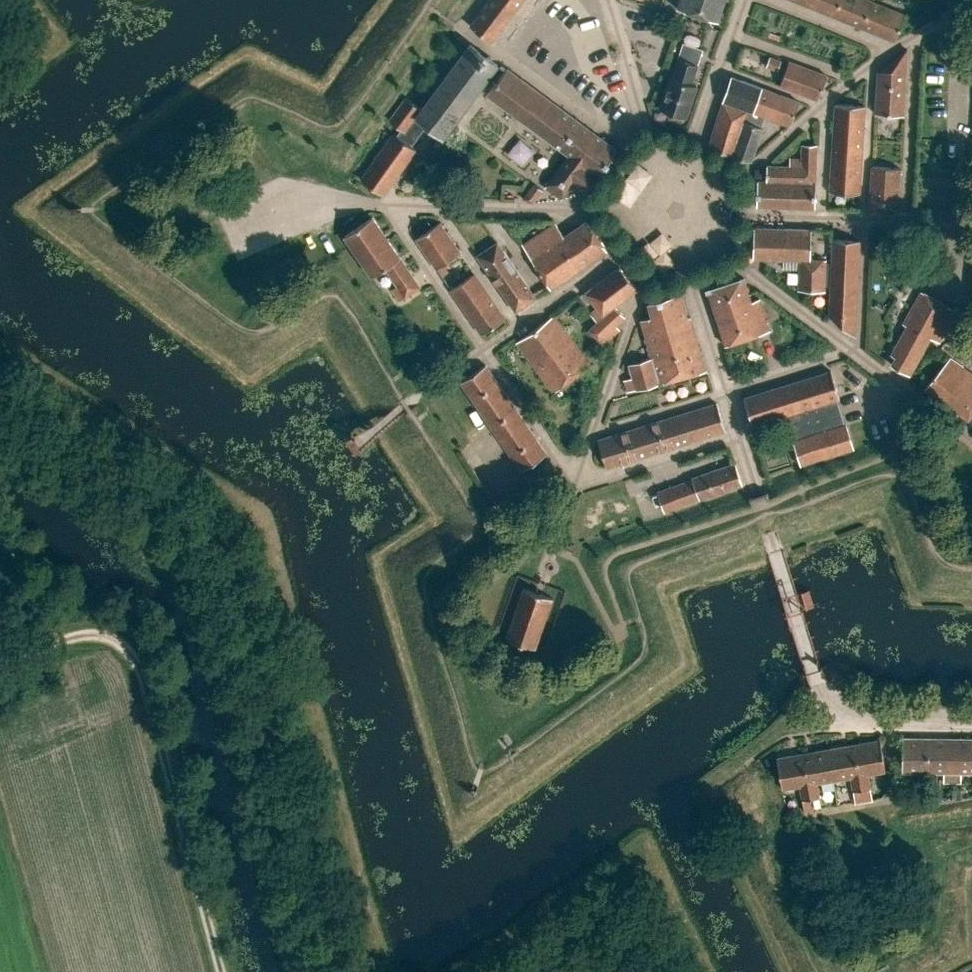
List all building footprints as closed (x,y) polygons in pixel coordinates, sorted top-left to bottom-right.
[(470,27),(491,43),(524,0),(491,0),(470,27)] [(678,10),(718,23),(725,0),(681,0),(678,10)] [(801,4),(834,17),(841,0),(802,0),(801,4)] [(834,17),(861,28),(872,2),(868,0),(841,0),(834,17)] [(872,2),(861,28),(895,42),(906,15),(872,2)] [(678,59),(680,59),(673,78),(672,78),(661,110),(686,118),(697,86),(691,84),(703,50),(684,43),(678,59)] [(407,99),(390,122),(402,130),(397,136),(394,134),(361,180),(384,196),(417,151),(412,147),(427,127),(443,139),(498,65),(471,45),(422,110),(407,99)] [(878,73),(876,115),(903,116),(907,50),(878,73)] [(781,62),(770,57),(767,67),(778,71),(781,62)] [(789,62),(780,86),(819,100),(827,76),(789,62)] [(569,155),(545,188),(562,200),(572,185),(584,194),(617,150),(576,120),(507,69),(488,95),(569,155)] [(748,111),(759,114),(791,126),(800,102),(732,78),(723,103),(748,111)] [(748,111),(723,103),(709,146),(732,156),(748,111)] [(833,149),(863,151),(865,107),(835,105),(833,149)] [(755,126),(759,114),(748,111),(732,156),(751,162),(763,128),(755,126)] [(816,183),(817,145),(802,145),(802,159),(790,159),(790,167),(767,166),(766,181),(758,181),(757,188),(757,207),(815,209),(816,183)] [(833,149),(830,193),(860,194),(863,151),(833,149)] [(872,167),(870,209),(897,211),(900,169),(872,167)] [(543,190),(535,184),(523,199),(533,204),(543,190)] [(373,218),(344,237),(372,277),(385,268),(397,286),(392,290),(400,302),(420,288),(373,218)] [(556,224),(523,246),(551,289),(607,251),(588,221),(564,237),(556,224)] [(440,223),(416,239),(437,270),(461,253),(440,223)] [(754,259),(758,259),(799,261),(799,291),(825,292),(826,261),(810,260),(811,230),(759,229),(755,233),(754,259)] [(832,241),(829,286),(828,318),(854,338),(859,242),(832,241)] [(478,256),(498,286),(516,312),(536,298),(497,243),(478,256)] [(585,293),(598,309),(591,314),(598,322),(589,331),(604,346),(620,329),(616,326),(625,317),(614,306),(638,289),(620,267),(585,293)] [(475,274),(451,290),(482,335),(505,319),(475,274)] [(744,278),(707,291),(726,346),(770,331),(760,299),(752,302),(744,278)] [(903,324),(907,326),(891,355),(896,358),(891,365),(910,376),(930,338),(939,343),(956,311),(921,292),(903,324)] [(681,294),(648,303),(652,317),(641,320),(652,358),(629,365),(637,391),(706,372),(691,318),(688,318),(681,294)] [(554,316),(517,343),(554,393),(591,366),(554,316)] [(925,390),(941,403),(943,402),(968,420),(971,415),(971,374),(950,358),(925,390)] [(486,365),(461,382),(521,471),(547,454),(486,365)] [(792,442),(791,442),(799,467),(852,450),(845,426),(843,426),(835,401),(838,400),(830,373),(743,399),(751,427),(785,416),(792,442)] [(724,432),(716,404),(598,440),(606,468),(724,432)] [(354,430),(347,436),(358,450),(365,444),(360,438),(354,430)] [(476,474),(472,464),(454,475),(461,484),(476,474)] [(692,480),(657,493),(665,513),(699,500),(699,501),(743,486),(735,464),(692,479),(692,480)] [(482,483),(476,474),(461,484),(467,494),(482,483)] [(488,492),(482,483),(467,494),(473,503),(488,492)] [(494,502),(488,492),(473,503),(479,513),(494,502)] [(523,588),(506,639),(536,649),(553,599),(538,593),(523,588)] [(808,593),(799,596),(804,611),(813,608),(808,593)] [(902,738),(902,772),(902,782),(911,782),(911,772),(928,773),(928,739),(902,738)] [(928,773),(944,773),(944,782),(953,782),(953,739),(928,739),(928,773)] [(953,782),(961,782),(961,773),(971,773),(971,739),(953,739),(953,782)] [(880,740),(854,745),(862,790),(870,788),(868,775),(886,772),(880,740)] [(854,745),(828,749),(834,781),(851,778),(853,791),(862,790),(854,745)] [(828,749),(803,754),(811,799),(813,799),(815,808),(821,807),(817,784),(834,781),(828,749)] [(803,754),(777,758),(782,790),(800,787),(802,800),(811,799),(803,754)] [(469,793),(477,795),(482,779),(474,777),(469,793)]
